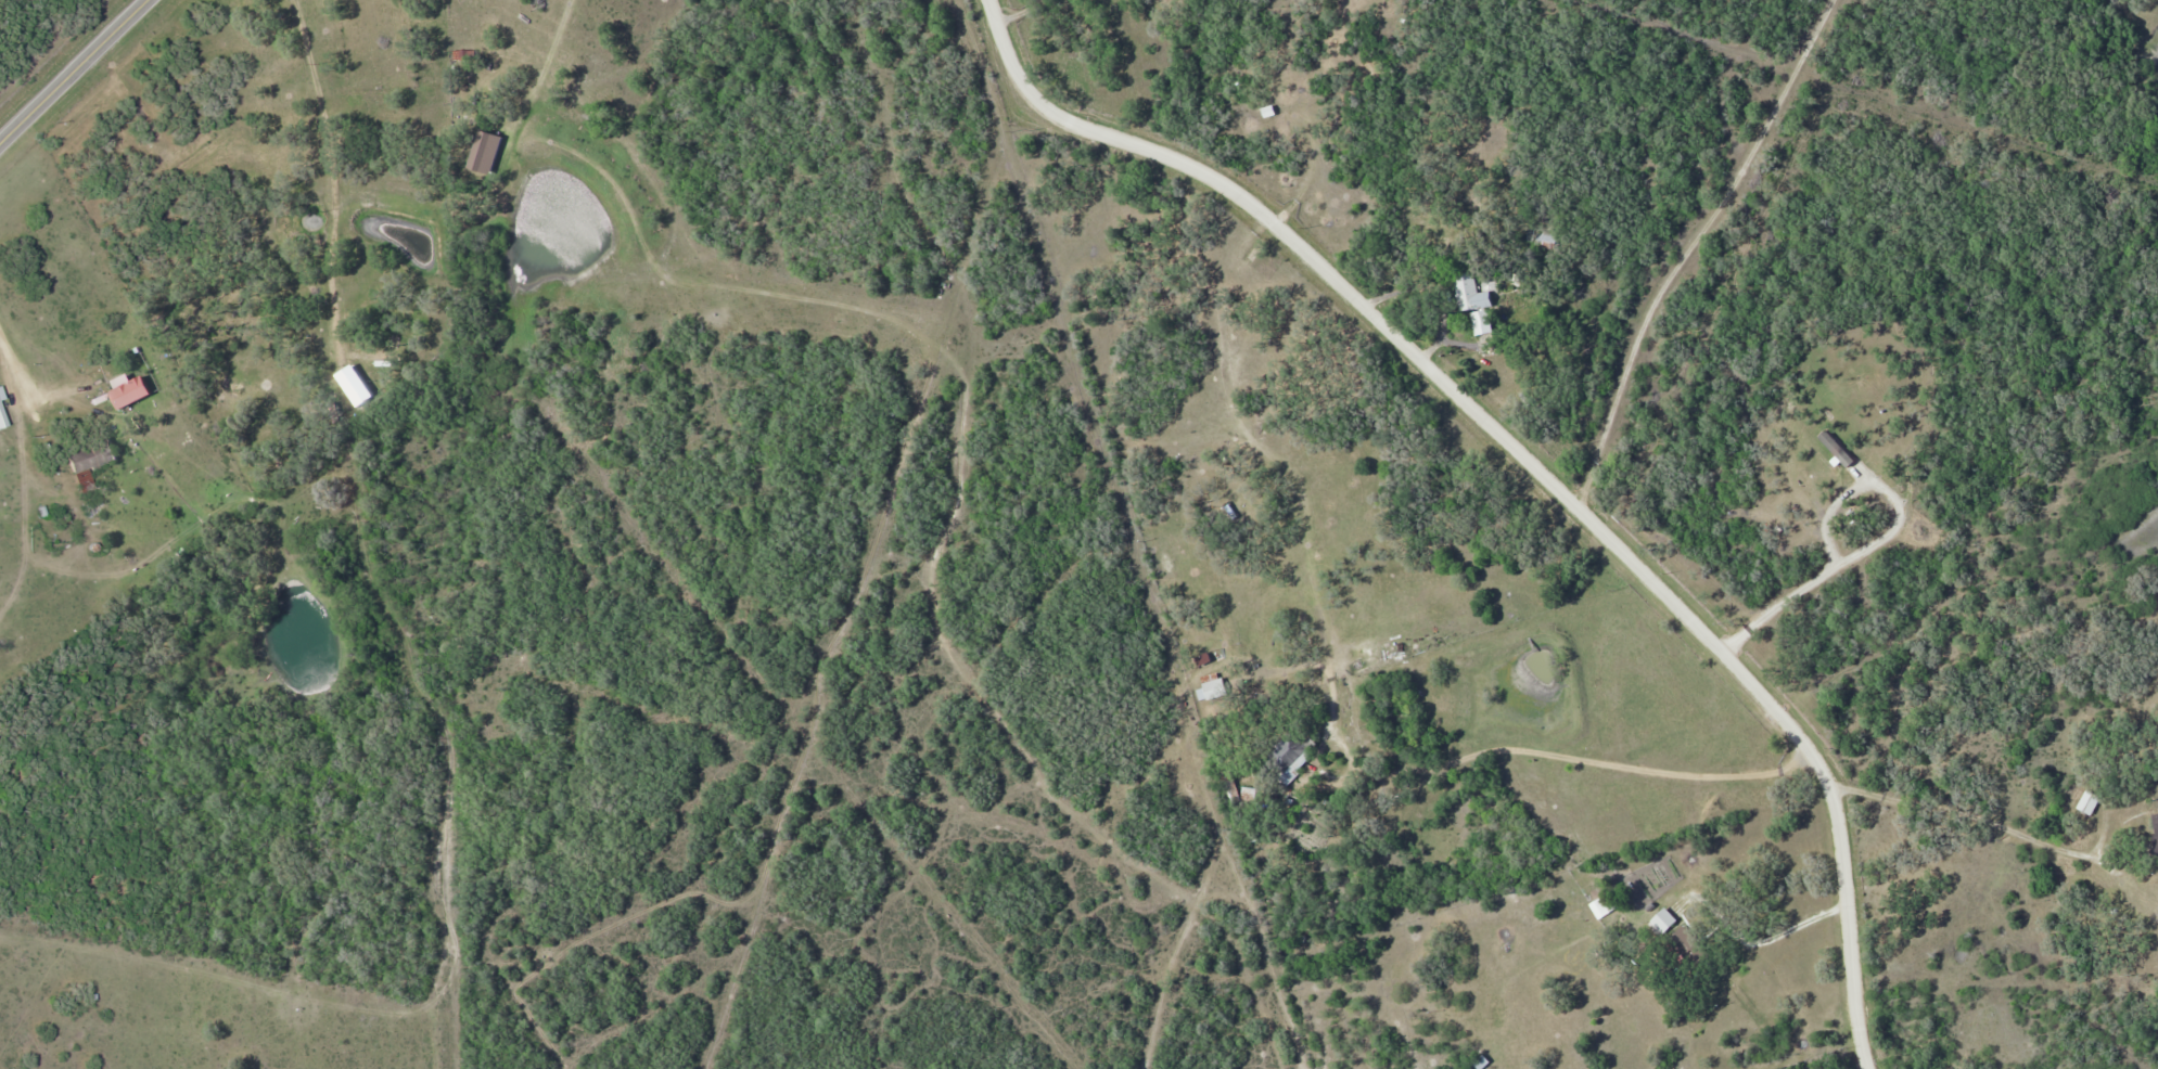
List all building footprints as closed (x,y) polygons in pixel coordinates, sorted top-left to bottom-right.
[(475,49),(451,49),(451,63),(475,63),(475,49)] [(1553,246),(1553,230),(1533,230),(1533,246),(1553,246)] [(1472,271),(1451,276),(1459,313),(1492,306),(1489,290),(1477,292),(1472,271)] [(1491,333),(1491,311),(1473,311),(1473,333),(1491,333)] [(64,455),(111,439),(117,461),(87,472),(93,489),(77,494),(64,455)] [(1198,698),(1224,698),(1224,675),(1203,675),(1203,689),(1198,689),(1198,698)] [(1282,781),(1310,756),(1289,732),(1261,757),(1282,781)] [(2076,806),(2086,787),(2100,796),(2091,814),(2082,809),(2076,806)] [(2156,835),(2149,836),(2151,858),(2157,857),(2157,815),(2154,815),(2156,835)] [(1602,917),(1593,901),(1622,888),(1630,903),(1602,917)] [(1650,922),(1664,907),(1678,923),(1664,937),(1650,922)] [(1668,940),(1694,965),(1708,950),(1682,925),(1668,940)]
